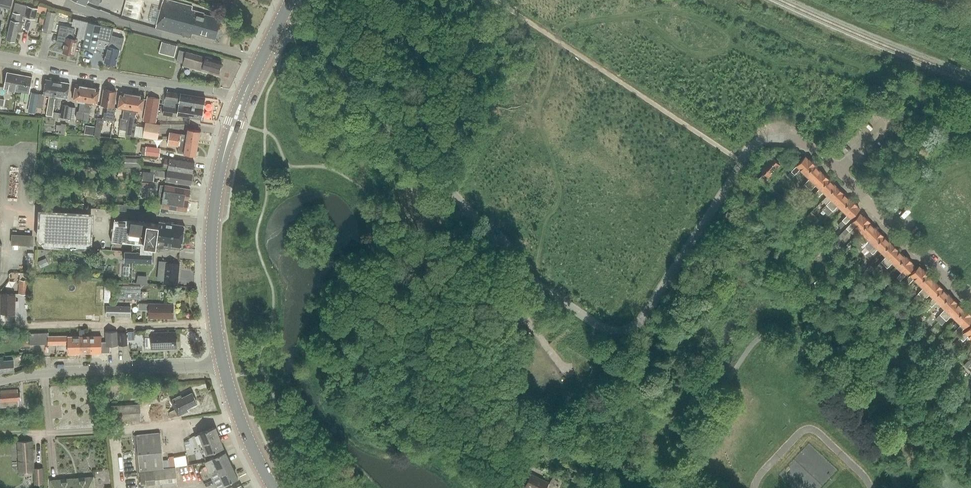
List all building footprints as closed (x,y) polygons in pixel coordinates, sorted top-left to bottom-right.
[(1,7),(11,9),(13,0),(0,0),(0,10),(1,7)] [(215,39),(220,19),(220,18),(220,19),(205,15),(204,13),(192,10),(193,7),(169,0),(164,0),(156,28),(191,38),(193,31),(215,37),(214,39),(215,39)] [(21,32),(24,17),(35,20),(38,9),(15,4),(7,39),(15,41),(17,31),(21,32)] [(56,14),(48,11),(43,31),(51,33),(56,14)] [(88,23),(81,21),(79,30),(86,32),(88,23)] [(111,36),(113,29),(89,23),(87,31),(85,42),(83,49),(95,52),(96,47),(98,39),(109,42),(107,50),(105,62),(116,65),(119,49),(121,50),(124,39),(111,36)] [(65,46),(63,52),(75,55),(78,40),(73,39),(75,29),(69,28),(65,46)] [(98,39),(96,47),(107,50),(109,42),(98,39)] [(163,42),(160,53),(175,57),(178,46),(163,42)] [(179,50),(176,62),(183,64),(209,71),(218,73),(222,61),(213,59),(212,58),(206,56),(205,57),(179,50)] [(17,91),(20,75),(7,73),(4,89),(17,91)] [(30,94),(33,78),(20,75),(17,91),(30,94)] [(50,96),(56,96),(58,82),(46,80),(44,94),(46,95),(50,96)] [(56,96),(54,105),(58,106),(59,97),(67,98),(70,84),(58,82),(56,96)] [(84,113),(88,87),(76,85),(74,101),(80,102),(79,112),(84,113)] [(88,87),(84,113),(89,114),(90,104),(97,105),(100,89),(88,87)] [(103,120),(104,120),(113,121),(115,108),(114,108),(117,91),(105,90),(102,106),(108,107),(107,113),(104,113),(103,119),(103,120)] [(31,92),(28,112),(35,113),(39,94),(31,92)] [(121,119),(121,121),(119,130),(127,131),(128,122),(130,111),(133,94),(121,92),(118,109),(124,110),(122,119),(121,119)] [(167,92),(163,114),(177,117),(178,115),(202,119),(206,98),(167,92)] [(135,111),(142,113),(145,96),(133,94),(130,111),(135,111)] [(52,117),(54,105),(56,96),(50,96),(47,116),(52,117)] [(147,97),(143,122),(146,122),(151,123),(156,124),(160,99),(147,97)] [(61,116),(68,118),(70,106),(70,105),(63,104),(61,116)] [(68,118),(74,119),(76,107),(70,106),(68,118)] [(135,137),(137,124),(135,123),(136,114),(135,113),(135,111),(130,111),(128,122),(126,136),(135,137)] [(145,122),(143,137),(158,139),(161,125),(145,122)] [(94,135),(95,127),(86,126),(85,134),(94,135)] [(169,139),(198,144),(200,131),(188,129),(187,135),(170,132),(169,139)] [(196,156),(198,144),(169,139),(168,145),(179,147),(178,153),(184,154),(196,156)] [(161,148),(146,147),(145,155),(160,157),(161,148)] [(68,162),(68,153),(56,153),(56,162),(68,162)] [(39,158),(39,154),(22,154),(22,163),(31,163),(31,158),(39,158)] [(769,177),(780,165),(771,156),(759,168),(764,173),(758,179),(764,185),(771,179),(769,177)] [(806,157),(787,176),(791,179),(795,174),(800,169),(805,174),(814,164),(809,159),(809,160),(806,157)] [(142,159),(126,158),(125,167),(142,168),(142,159)] [(165,158),(163,168),(168,169),(168,170),(193,174),(195,163),(170,159),(165,158)] [(798,188),(787,199),(791,203),(803,191),(821,172),(815,165),(814,164),(805,174),(810,179),(805,184),(801,188),(798,188)] [(167,178),(166,181),(191,185),(193,174),(168,170),(168,172),(167,178)] [(150,172),(142,172),(141,181),(152,182),(153,173),(150,172)] [(821,172),(803,191),(807,194),(811,190),(816,185),(820,188),(829,179),(821,172)] [(827,196),(836,186),(829,179),(820,188),(815,194),(811,198),(814,201),(818,197),(823,192),(827,196)] [(98,196),(111,192),(108,184),(95,188),(98,196)] [(164,197),(189,201),(190,190),(165,185),(164,197)] [(827,205),(822,209),(825,212),(844,193),(836,186),(827,196),(831,199),(826,205),(827,205)] [(843,210),(852,200),(851,199),(851,200),(844,193),(825,212),(829,215),(833,211),(838,206),(843,210)] [(724,215),(731,219),(743,201),(736,196),(724,215)] [(827,196),(822,201),(826,205),(831,199),(827,196)] [(187,212),(189,201),(164,197),(162,208),(187,212)] [(843,220),(838,225),(842,228),(860,209),(857,206),(857,205),(852,200),(843,210),(848,215),(842,220),(843,220)] [(134,212),(135,206),(115,204),(115,210),(134,212)] [(92,250),(94,213),(39,210),(37,239),(45,247),(92,250)] [(860,231),(869,221),(864,216),(863,216),(860,214),(846,228),(850,231),(855,226),(860,231)] [(114,221),(112,242),(133,244),(141,245),(153,246),(156,246),(156,244),(158,233),(159,224),(131,220),(114,221)] [(859,241),(855,245),(858,248),(877,229),(869,222),(870,222),(869,221),(860,231),(864,235),(859,241)] [(159,224),(158,233),(183,237),(185,226),(159,222),(159,224)] [(877,229),(858,248),(861,251),(866,247),(871,242),(875,245),(884,236),(877,229)] [(156,246),(156,247),(171,249),(171,247),(182,248),(183,237),(158,233),(156,244),(156,246)] [(842,233),(836,239),(839,242),(843,238),(845,236),(842,233)] [(870,251),(865,255),(869,258),(873,254),(878,249),(882,252),(891,243),(884,236),(875,245),(870,250),(870,251)] [(881,262),(877,266),(880,269),(898,250),(891,243),(882,252),(886,256),(881,262)] [(124,251),(124,262),(125,262),(153,263),(153,247),(153,246),(141,245),(133,244),(133,252),(124,251)] [(898,250),(880,269),(883,272),(887,268),(888,268),(893,263),(897,267),(907,257),(906,256),(905,257),(898,250)] [(890,291),(896,285),(914,266),(911,263),(912,262),(907,257),(897,267),(902,272),(897,277),(893,282),(887,288),(890,291)] [(44,259),(36,263),(39,269),(47,265),(44,259)] [(164,281),(164,282),(178,283),(178,282),(180,263),(165,262),(165,269),(164,281)] [(919,266),(897,289),(902,293),(910,285),(909,284),(913,279),(918,284),(928,273),(923,268),(922,269),(919,266)] [(918,294),(914,298),(917,301),(936,282),(928,275),(929,274),(928,273),(918,284),(923,288),(918,293),(918,294)] [(150,282),(150,274),(139,275),(140,283),(150,282)] [(29,281),(20,281),(19,295),(28,295),(29,281)] [(936,282),(917,301),(920,304),(924,299),(924,300),(930,294),(933,298),(942,289),(936,282)] [(117,286),(116,298),(140,299),(141,286),(117,286)] [(928,303),(924,308),(927,311),(932,306),(937,301),(941,305),(950,296),(942,289),(933,298),(928,303)] [(15,314),(16,294),(1,294),(1,314),(15,314)] [(940,314),(936,319),(939,322),(957,303),(950,296),(941,305),(945,309),(940,314)] [(957,303),(939,322),(942,325),(946,320),(951,315),(956,320),(966,310),(965,309),(964,309),(957,303)] [(150,318),(173,319),(174,304),(150,304),(140,304),(140,310),(150,310),(150,318)] [(107,316),(131,317),(131,306),(107,306),(107,316)] [(952,334),(955,337),(970,320),(970,316),(970,315),(966,310),(956,320),(961,324),(956,330),(952,334)] [(956,342),(959,345),(963,341),(968,336),(970,338),(970,326),(956,342)] [(79,330),(79,331),(80,337),(80,354),(91,353),(90,336),(84,336),(84,330),(79,330)] [(41,332),(41,344),(68,344),(68,354),(80,354),(80,337),(68,337),(68,336),(47,336),(47,333),(41,332)] [(118,345),(118,334),(118,332),(106,333),(106,344),(106,347),(110,347),(118,347),(118,345)] [(146,349),(152,349),(176,348),(176,332),(145,333),(146,349)] [(127,334),(118,334),(118,345),(123,345),(127,345),(127,334)] [(90,336),(91,353),(110,353),(110,347),(106,347),(106,344),(101,344),(101,336),(90,336)] [(14,372),(14,360),(3,361),(3,358),(0,358),(0,373),(14,372)] [(21,400),(20,392),(18,392),(18,390),(0,391),(0,407),(19,406),(18,400),(21,400)] [(188,409),(198,404),(192,393),(182,398),(181,395),(171,400),(176,410),(170,412),(169,417),(170,418),(179,416),(189,411),(188,409)] [(111,422),(141,420),(140,404),(110,406),(111,422)] [(224,453),(222,449),(224,448),(216,427),(195,435),(203,456),(204,456),(206,461),(224,453)] [(145,471),(164,469),(163,461),(160,433),(136,435),(140,471),(145,471)] [(33,472),(33,468),(32,461),(34,461),(33,444),(30,444),(30,441),(18,442),(19,462),(19,473),(33,472)] [(238,479),(226,452),(224,453),(206,461),(205,462),(217,487),(218,487),(238,479)] [(169,460),(163,461),(164,469),(176,468),(174,457),(169,458),(169,460)] [(33,468),(33,472),(34,485),(43,485),(42,468),(33,468)] [(145,471),(146,485),(155,484),(155,487),(160,487),(178,486),(176,468),(164,469),(145,471)] [(572,480),(581,485),(585,478),(575,473),(572,480)] [(549,482),(531,474),(525,486),(529,487),(556,487),(557,486),(555,484),(557,481),(552,477),(549,481),(549,482)] [(94,477),(51,481),(51,487),(95,487),(94,477)]
